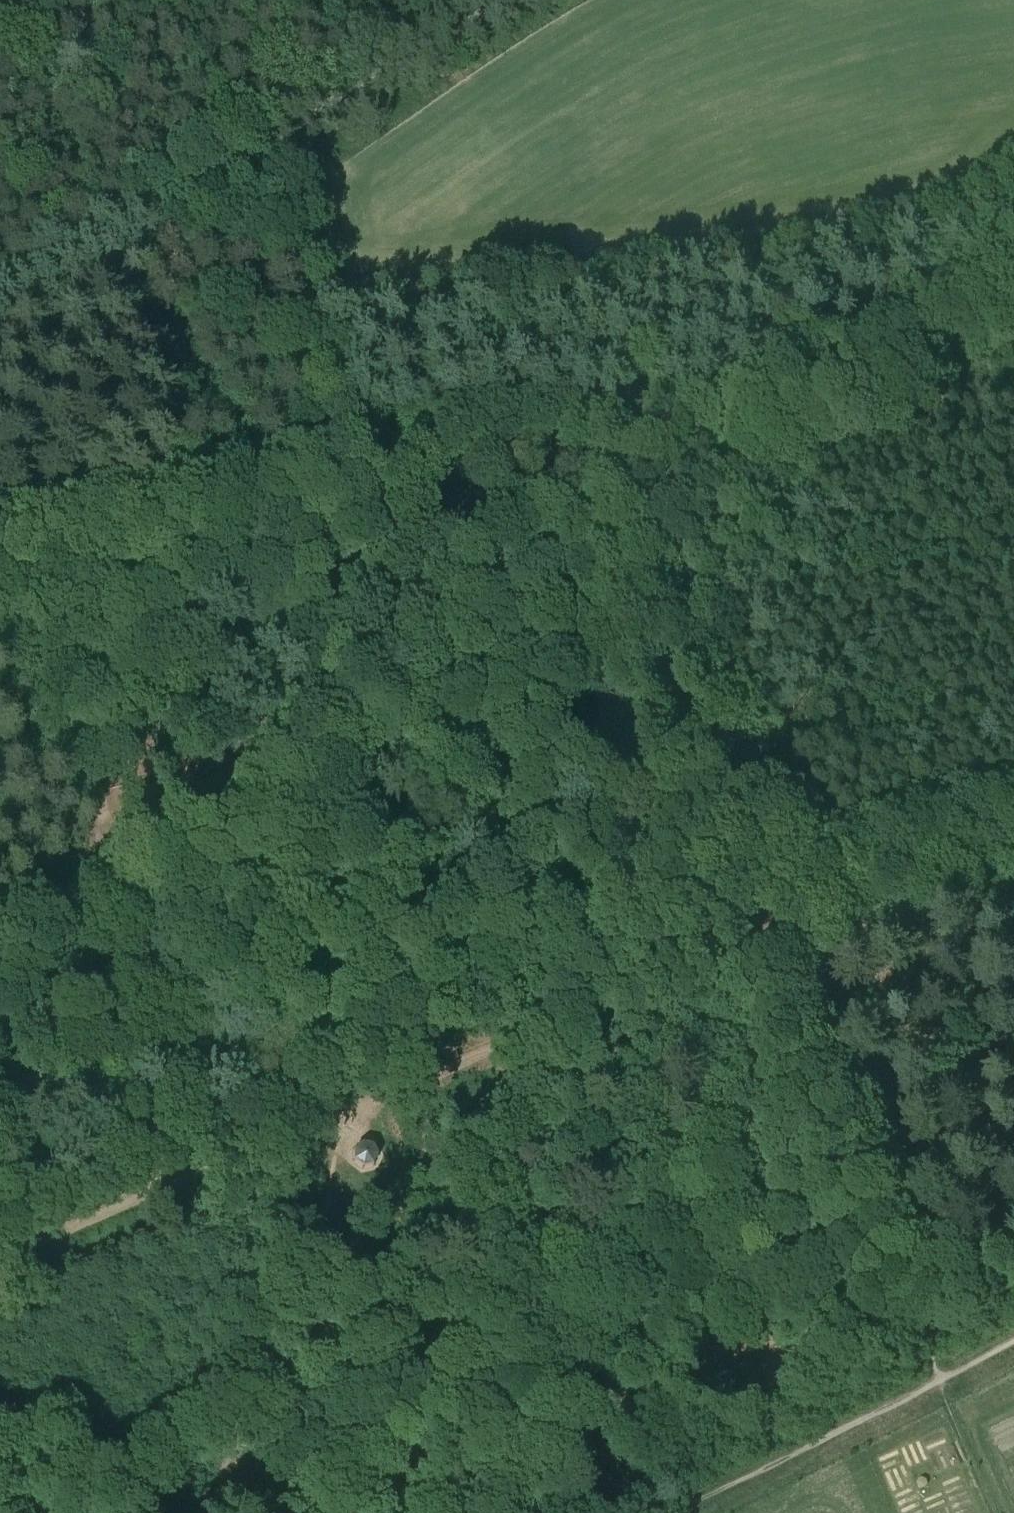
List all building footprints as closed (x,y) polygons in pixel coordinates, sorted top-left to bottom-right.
[(376,1155),(372,1145),(361,1143),(353,1150),(353,1161),(361,1167),(372,1165),(376,1155)]
